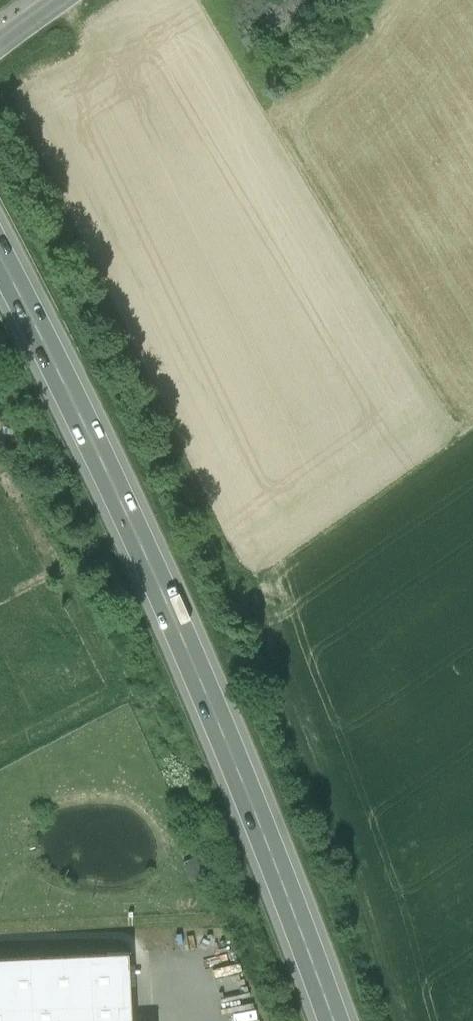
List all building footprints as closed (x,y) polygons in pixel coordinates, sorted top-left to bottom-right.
[(0,957),(0,1020),(131,1020),(128,952),(0,957)]
